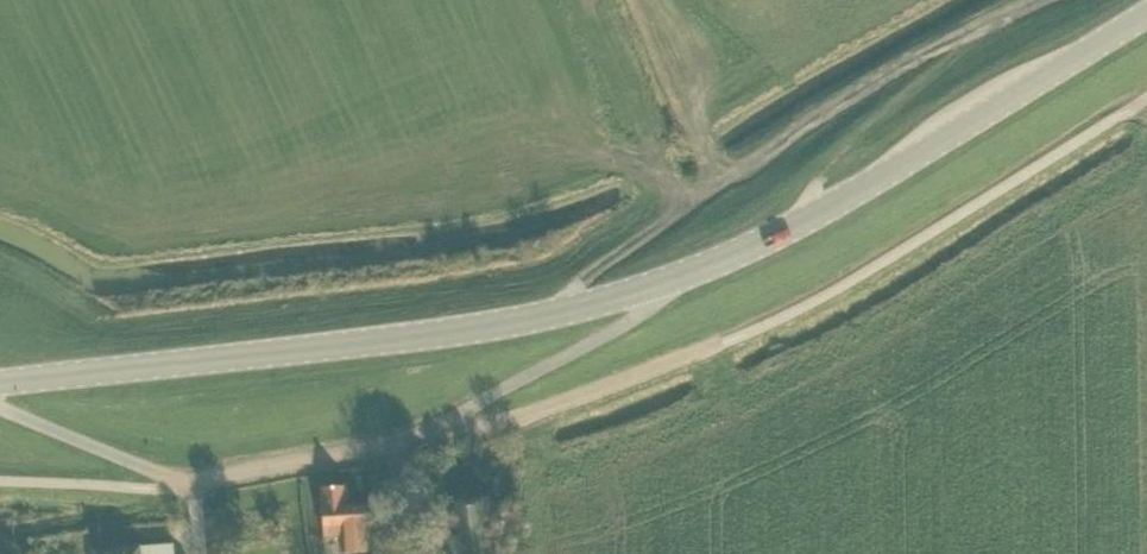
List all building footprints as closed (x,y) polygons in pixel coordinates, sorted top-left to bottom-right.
[(372,484),(374,511),(394,510),(393,484),(372,484)] [(345,486),(321,487),(324,536),(342,535),(343,547),(343,552),(368,551),(367,545),(365,504),(346,505),(345,486)] [(491,496),(450,501),(453,535),(447,536),(449,553),(490,553),(487,532),(494,531),(491,496)] [(174,543),(140,546),(140,545),(93,549),(93,553),(174,553),(174,543)]
